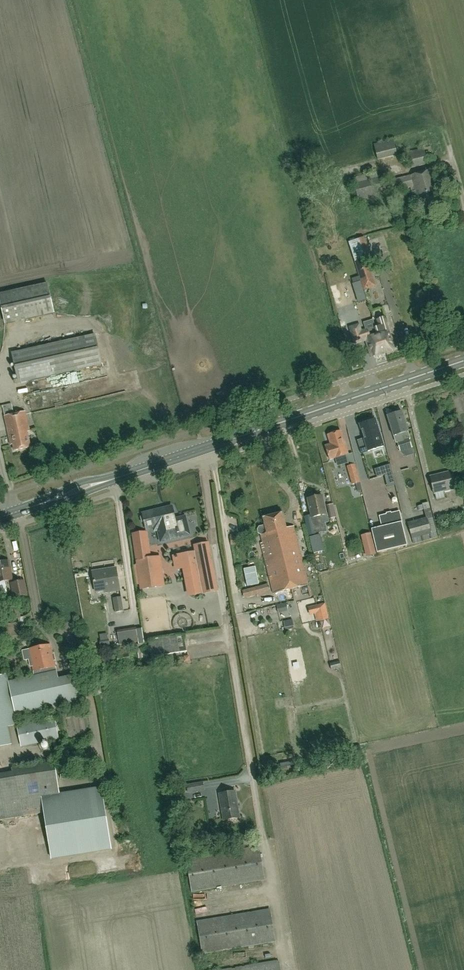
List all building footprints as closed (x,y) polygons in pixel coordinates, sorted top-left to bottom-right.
[(374,144),(375,150),(378,160),(398,156),(396,145),(394,139),(374,144)] [(423,148),(405,152),(408,166),(427,161),(423,148)] [(419,208),(440,202),(431,169),(382,183),(385,193),(412,186),(414,191),(410,192),(412,199),(417,198),(419,208)] [(359,206),(385,199),(376,171),(352,177),(359,206)] [(350,242),(356,259),(367,255),(361,238),(350,242)] [(361,283),(373,278),(366,257),(354,261),(361,283)] [(0,295),(0,297),(6,323),(55,312),(49,284),(0,295)] [(364,304),(370,302),(367,295),(361,298),(364,304)] [(385,353),(392,351),(385,326),(386,325),(383,317),(375,320),(377,326),(374,327),(380,346),(382,345),(385,353)] [(380,346),(374,327),(359,331),(358,325),(349,328),(353,342),(367,338),(373,357),(385,353),(382,345),(380,346)] [(18,384),(101,365),(95,336),(12,354),(18,384)] [(5,417),(4,417),(10,446),(13,446),(14,452),(29,448),(26,433),(29,432),(24,412),(13,415),(11,405),(2,407),(5,417)] [(396,440),(397,442),(400,451),(412,447),(409,439),(410,438),(408,431),(402,411),(387,416),(395,441),(396,440)] [(360,453),(382,446),(374,420),(360,425),(364,438),(357,441),(360,453)] [(331,432),(331,433),(328,435),(333,450),(327,452),(330,460),(347,454),(345,448),(346,448),(340,431),(336,432),(335,431),(331,432)] [(352,484),(360,482),(355,464),(347,466),(352,484)] [(434,493),(456,488),(452,472),(430,477),(434,493)] [(345,488),(344,478),(336,479),(336,489),(345,488)] [(312,517),(326,514),(322,495),(308,498),(311,514),(305,515),(309,534),(312,547),(313,553),(316,552),(315,546),(317,546),(314,533),(315,532),(312,517)] [(143,523),(144,522),(146,528),(160,526),(163,540),(179,537),(172,507),(142,514),(143,516),(141,517),(140,518),(141,522),(143,523)] [(380,515),(382,526),(388,550),(408,545),(402,521),(400,511),(380,515)] [(273,594),(308,585),(294,527),(286,529),(282,513),(263,518),(265,526),(262,527),(264,534),(261,535),(263,543),(260,543),(273,594)] [(431,533),(436,531),(433,516),(427,518),(427,517),(408,522),(412,539),(431,533)] [(150,558),(146,533),(133,535),(141,590),(162,587),(158,557),(150,558)] [(366,556),(376,554),(371,533),(361,535),(366,556)] [(182,568),(187,594),(216,589),(208,543),(180,548),(180,547),(169,549),(171,558),(173,558),(175,569),(182,568)] [(8,561),(0,563),(0,582),(12,580),(8,561)] [(104,592),(120,590),(116,568),(92,572),(95,588),(103,587),(104,592)] [(259,585),(255,568),(244,570),(247,587),(259,585)] [(24,581),(11,583),(14,598),(27,595),(24,581)] [(0,583),(0,585),(2,595),(10,593),(7,582),(0,583)] [(258,595),(256,588),(242,591),(244,599),(258,595)] [(303,589),(295,589),(296,600),(304,599),(303,589)] [(115,612),(124,611),(121,597),(112,598),(115,612)] [(276,605),(278,613),(288,610),(286,603),(276,605)] [(309,616),(314,614),(316,622),(329,619),(325,603),(307,607),(309,616)] [(120,646),(138,642),(135,627),(117,630),(120,646)] [(184,635),(148,640),(150,657),(186,651),(184,635)] [(15,716),(81,701),(75,675),(58,679),(53,660),(55,659),(54,653),(52,653),(50,644),(28,649),(30,655),(27,656),(30,666),(32,666),(34,676),(7,682),(15,716)] [(118,667),(130,665),(127,648),(116,650),(118,667)] [(11,745),(0,693),(0,747),(11,745)] [(21,742),(48,737),(44,721),(18,727),(21,742)] [(280,763),(281,767),(282,767),(282,769),(288,768),(288,766),(295,764),(294,761),(280,763)] [(105,834),(99,796),(61,802),(55,762),(15,768),(16,777),(0,780),(0,820),(60,810),(65,840),(105,834)] [(187,784),(188,793),(205,790),(203,782),(187,784)] [(223,820),(239,817),(235,791),(218,794),(223,820)] [(190,891),(264,879),(259,846),(185,858),(190,891)] [(223,901),(222,893),(197,896),(198,904),(223,901)] [(209,917),(227,912),(225,905),(207,910),(209,917)] [(201,953),(275,941),(270,908),(195,920),(201,953)] [(278,961),(225,969),(280,969),(278,961)]
